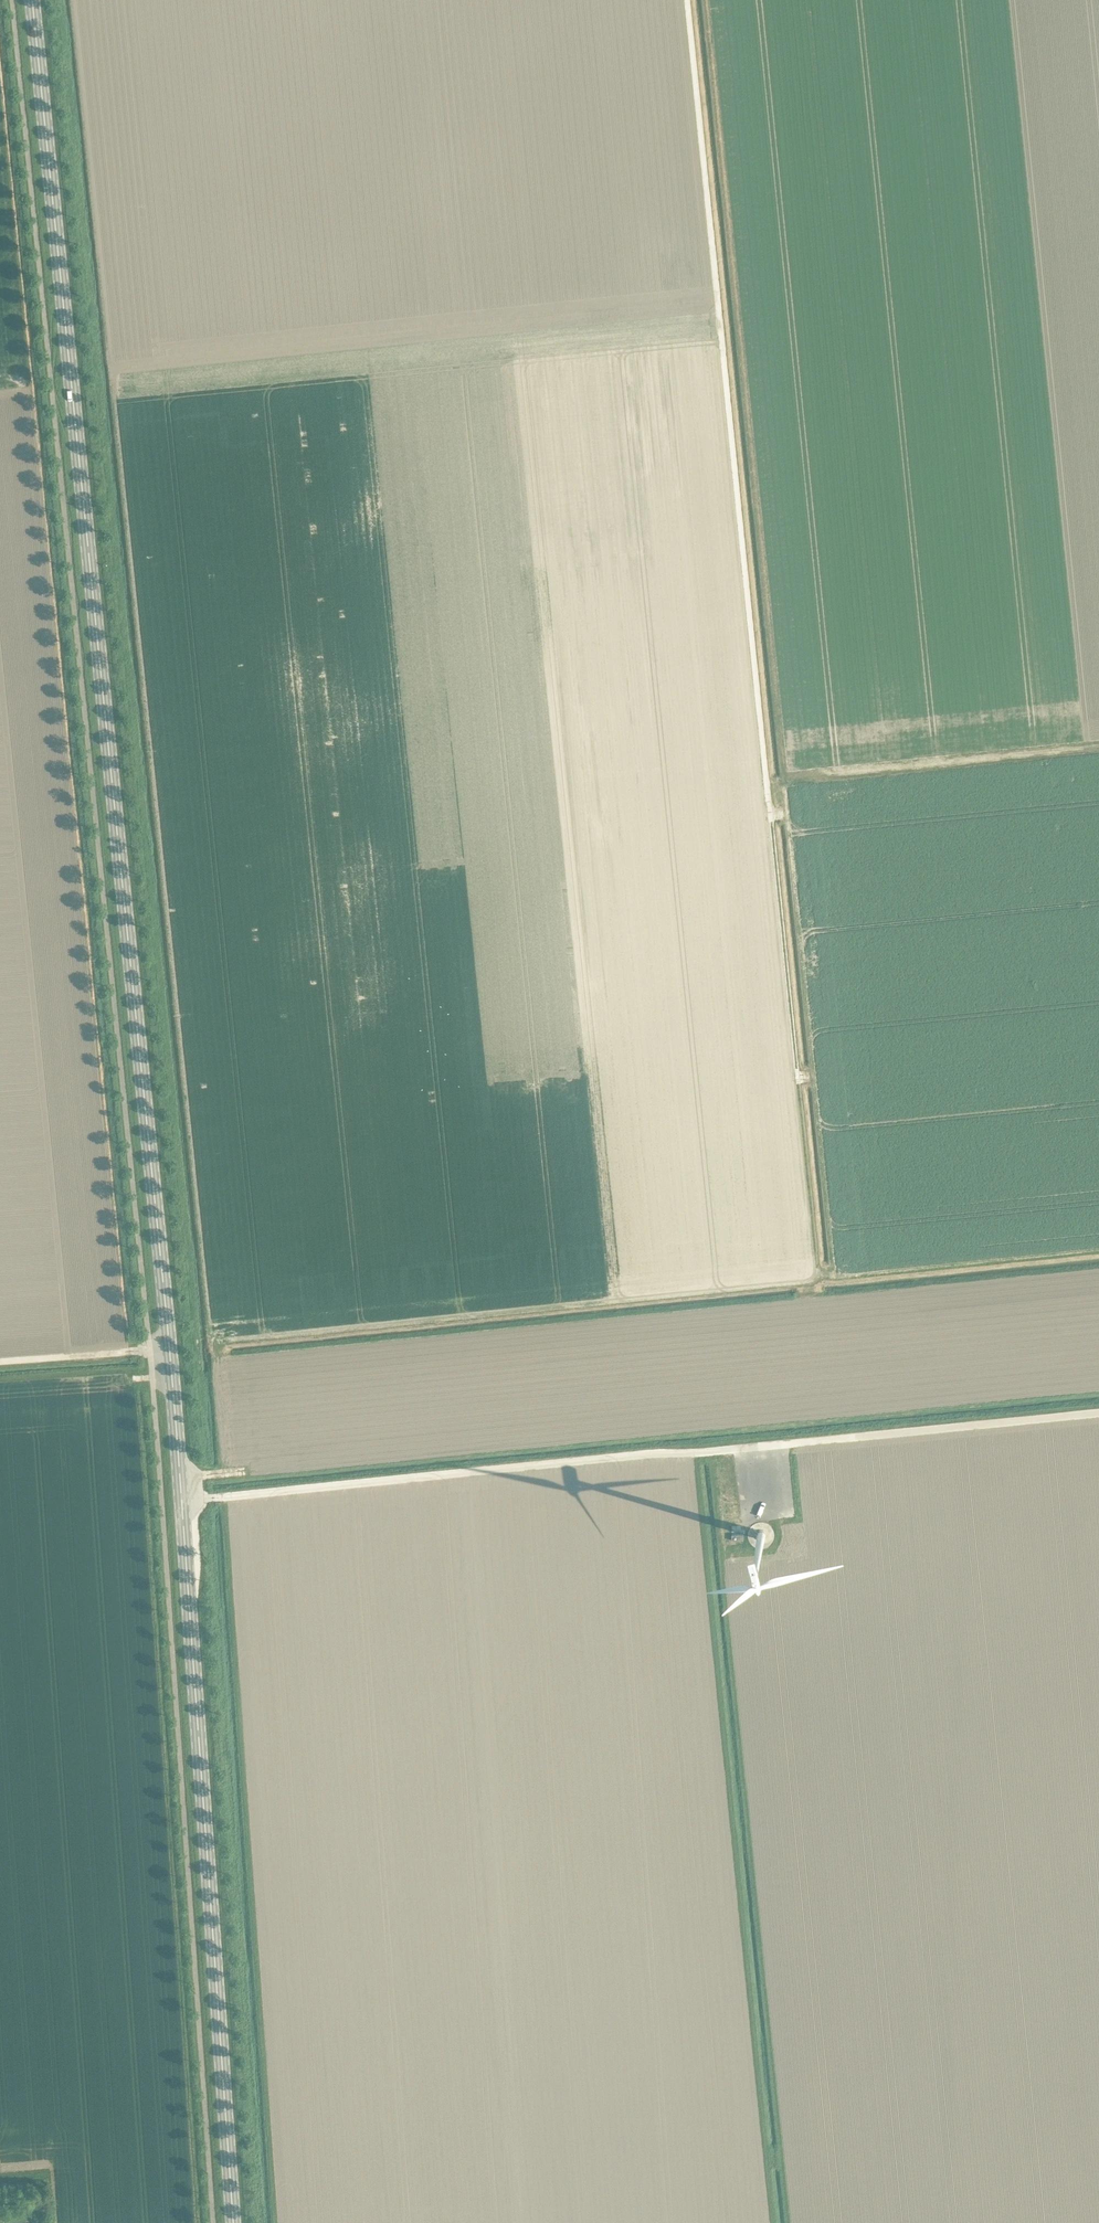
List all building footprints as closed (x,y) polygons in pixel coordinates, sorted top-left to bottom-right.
[(762,1532),(761,1531),(759,1532),(757,1533),(756,1534),(756,1536),(756,1538),(757,1539),(759,1540),(761,1541),(762,1540),(764,1539),(765,1538),(765,1536),(765,1534),(764,1533),(762,1532)]
